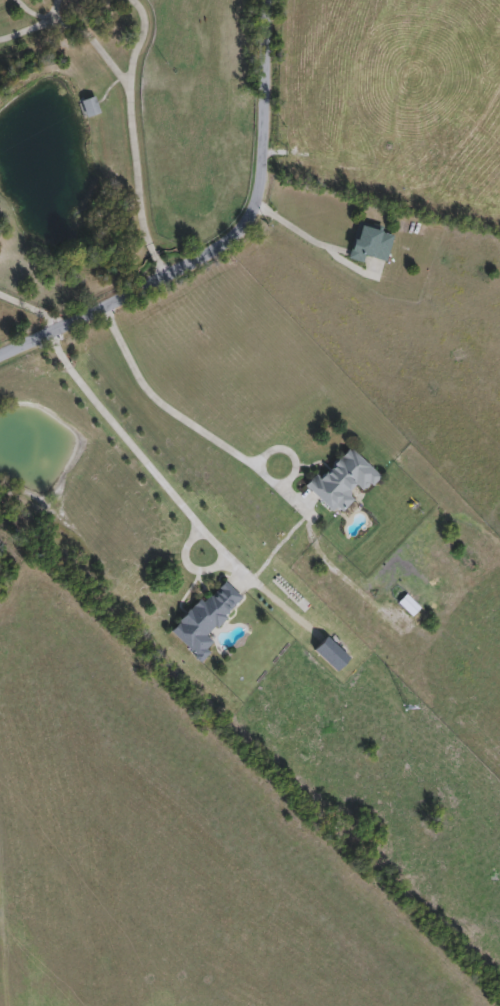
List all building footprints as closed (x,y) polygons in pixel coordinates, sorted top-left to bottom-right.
[(101,114),(87,119),(82,103),(95,98),(101,114)] [(365,264),(351,260),(361,226),(395,236),(388,263),(367,257),(365,264)] [(307,486),(318,475),(321,479),(352,448),(381,477),(365,493),(358,486),(350,493),(355,498),(337,516),(307,486)] [(201,662),(172,634),(224,580),(244,600),(207,638),(216,647),(201,662)] [(351,660),(337,674),(315,652),(328,638),(351,660)]
